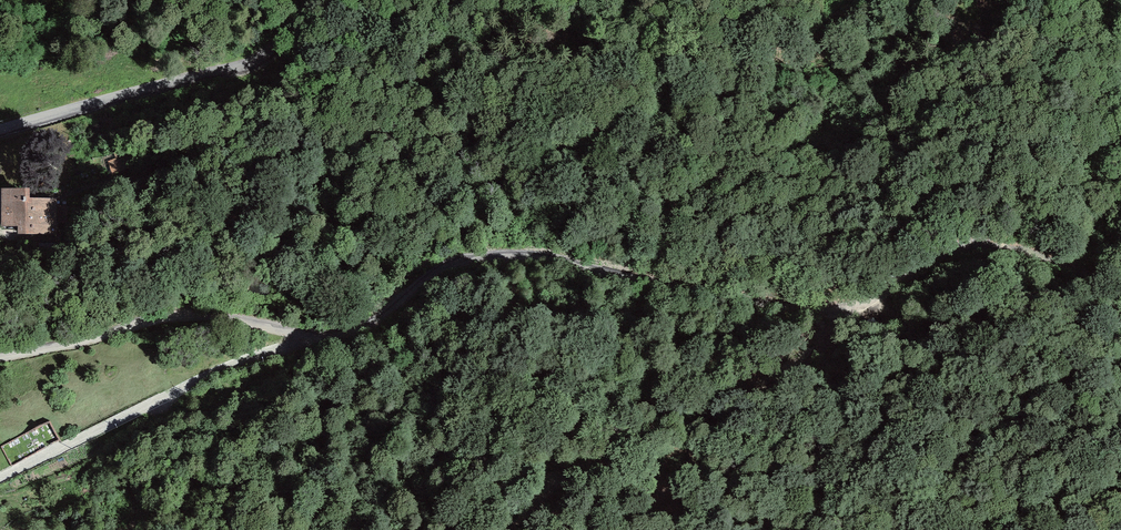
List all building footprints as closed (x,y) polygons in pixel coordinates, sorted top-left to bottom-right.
[(28,189),(4,189),(4,227),(18,227),(18,235),(57,235),(56,196),(28,196),(28,189)]
